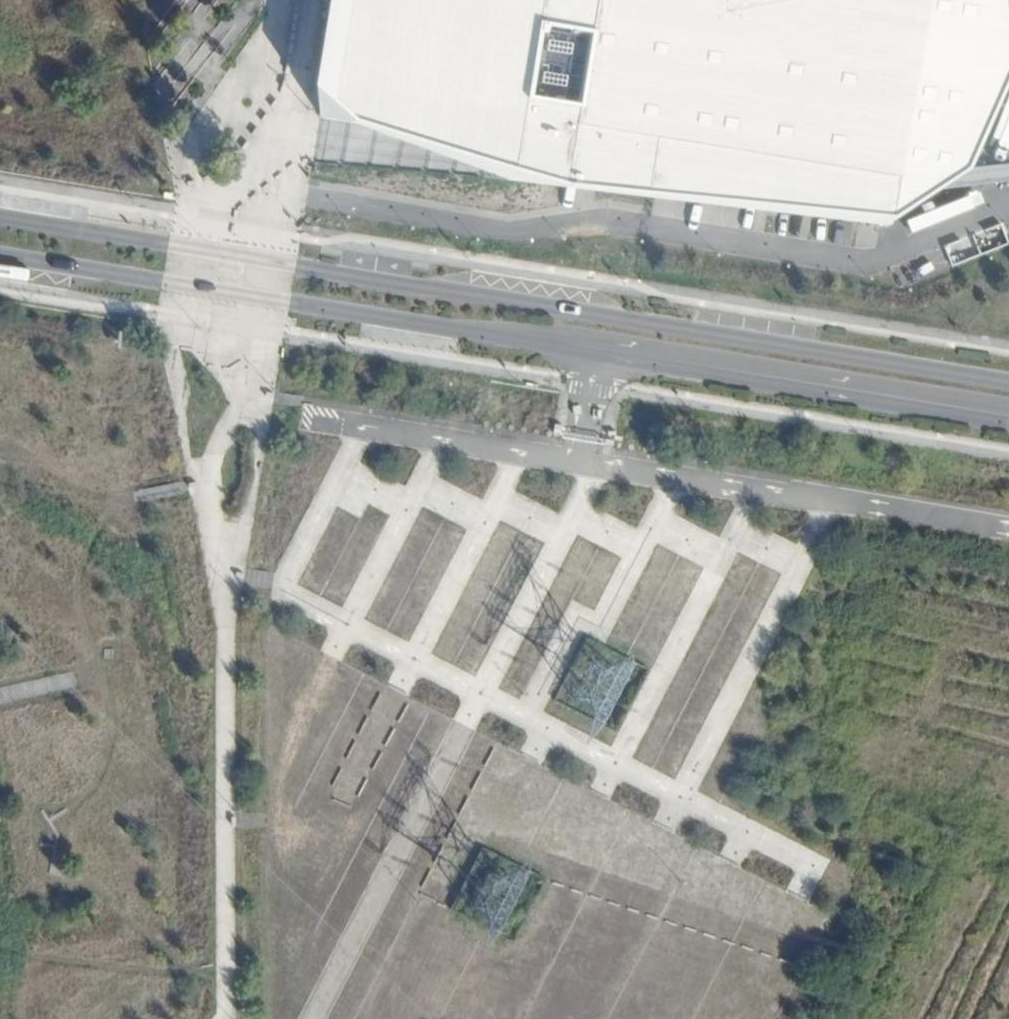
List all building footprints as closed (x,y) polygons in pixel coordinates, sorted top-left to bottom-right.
[(1008,49),(1008,45),(1005,0),(323,0),(309,85),(320,118),(347,122),(506,180),(880,224),(962,169),(1006,73),(1004,73),(1008,49)]
